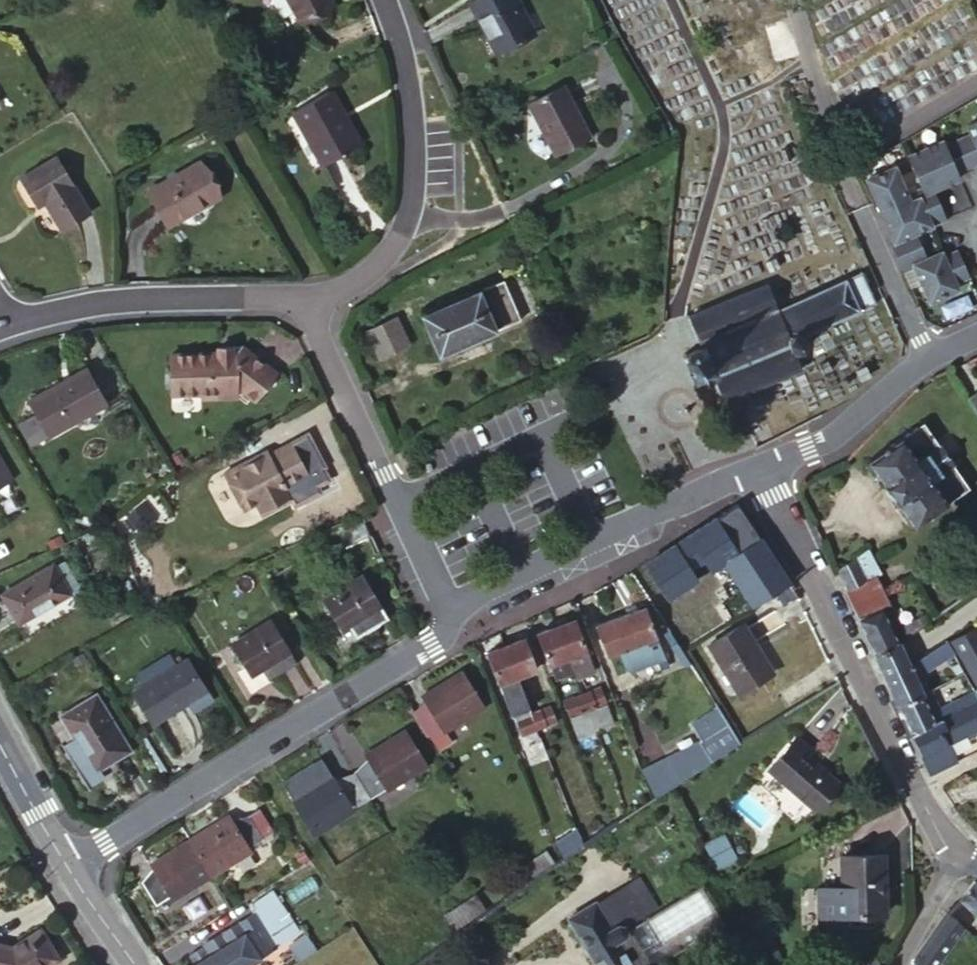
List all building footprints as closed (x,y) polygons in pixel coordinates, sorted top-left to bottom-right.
[(329,0),(287,0),(301,23),(332,5),(329,0)] [(517,0),(475,0),(469,3),(497,53),(534,32),(517,0)] [(589,137),(562,86),(528,106),(555,155),(589,137)] [(361,146),(330,91),(293,113),(323,166),(361,146)] [(958,251),(943,258),(937,256),(927,259),(916,232),(945,219),(932,190),(959,178),(956,172),(976,163),(976,121),(967,125),(971,135),(945,147),(943,141),(907,157),(921,189),(906,196),(893,168),(866,180),(894,241),(890,243),(903,272),(914,267),(930,302),(957,290),(955,284),(969,277),(958,251)] [(89,214),(56,158),(19,178),(36,209),(44,204),(61,230),(89,214)] [(215,199),(195,164),(146,193),(166,228),(215,199)] [(875,302),(861,271),(777,307),(766,282),(688,315),(695,333),(698,340),(679,348),(689,370),(707,363),(721,393),(798,361),(791,346),(795,346),(799,345),(802,343),(804,337),(804,333),(875,302)] [(518,318),(501,281),(423,316),(440,353),(518,318)] [(407,346),(395,318),(366,332),(379,359),(407,346)] [(215,356),(215,353),(169,355),(170,394),(198,393),(198,398),(220,397),(219,385),(234,385),(252,399),(272,374),(238,348),(232,355),(230,356),(215,356)] [(105,403),(84,369),(28,400),(37,414),(20,424),(32,444),(49,434),(49,435),(105,403)] [(219,385),(220,397),(234,396),(234,385),(219,385)] [(968,489),(923,424),(866,462),(912,527),(968,489)] [(292,443),(261,458),(251,464),(248,459),(224,472),(242,508),(255,502),(261,513),(291,497),(285,486),(309,474),(292,443)] [(251,464),(261,458),(259,453),(248,459),(251,464)] [(0,460),(0,485),(11,479),(0,460)] [(788,584),(736,504),(645,564),(667,599),(695,581),(688,570),(702,560),(709,571),(722,563),(751,607),(773,593),(788,584)] [(834,571),(850,606),(881,591),(875,577),(880,575),(867,549),(834,571)] [(67,593),(50,564),(0,594),(17,623),(67,593)] [(322,599),(336,623),(344,618),(356,637),(387,618),(362,575),(322,599)] [(782,605),(795,596),(788,584),(773,593),(782,605)] [(850,606),(857,620),(879,610),(888,605),(881,591),(850,606)] [(661,652),(644,610),(596,628),(607,656),(617,652),(622,663),(628,665),(661,652)] [(873,656),(897,643),(927,622),(922,615),(890,631),(879,610),(857,620),(873,656)] [(573,620),(556,626),(567,657),(573,672),(590,666),(573,620)] [(270,621),(230,644),(244,668),(253,663),(257,670),(260,668),(267,679),(294,663),(288,652),(288,651),(270,621)] [(755,645),(742,624),(707,646),(736,692),(768,672),(753,647),(755,645)] [(567,657),(556,626),(538,633),(549,665),(567,657)] [(974,628),(947,643),(955,658),(963,675),(967,682),(972,691),(974,696),(976,695),(976,633),(974,628)] [(524,639),(506,645),(519,676),(536,670),(524,639)] [(896,708),(899,707),(922,696),(913,678),(955,658),(947,643),(946,641),(906,663),(882,676),(896,708)] [(873,656),(882,676),(906,663),(897,643),(873,656)] [(519,676),(506,645),(489,652),(511,714),(531,707),(519,676)] [(144,685),(176,665),(168,653),(136,672),(144,685)] [(567,657),(549,665),(555,678),(573,672),(567,657)] [(184,661),(176,665),(144,685),(134,691),(153,722),(183,703),(189,711),(208,700),(184,661)] [(426,704),(414,711),(437,748),(450,740),(444,731),(483,706),(461,670),(421,695),(426,704)] [(581,694),(594,729),(612,723),(601,692),(597,693),(596,689),(581,694)] [(899,707),(907,731),(974,696),(972,691),(938,709),(930,694),(929,693),(922,696),(899,707)] [(577,735),(594,729),(581,694),(567,699),(569,703),(565,705),(577,735)] [(128,749),(93,695),(61,716),(95,770),(128,749)] [(929,775),(955,762),(946,744),(960,736),(963,737),(964,738),(964,742),(976,735),(976,695),(974,696),(907,731),(921,757),(920,760),(929,775)] [(533,712),(538,726),(554,720),(551,710),(547,711),(545,707),(533,712)] [(518,733),(538,726),(533,712),(517,718),(518,722),(515,723),(518,733)] [(371,763),(354,774),(368,796),(385,785),(387,789),(425,765),(403,730),(365,754),(371,763)] [(812,750),(796,737),(768,771),(814,809),(836,782),(807,757),(812,750)] [(657,798),(667,790),(710,761),(697,742),(643,778),(657,798)] [(368,796),(354,774),(335,786),(329,776),(293,799),(315,834),(351,812),(349,807),(368,796)] [(258,808),(245,816),(258,838),(271,830),(258,808)] [(244,846),(258,838),(245,816),(232,825),(226,817),(189,840),(211,875),(233,861),(239,873),(252,865),(245,854),(248,852),(244,846)] [(720,837),(705,846),(717,867),(732,859),(720,837)] [(262,844),(258,838),(244,846),(248,852),(262,844)] [(211,875),(189,840),(150,864),(155,872),(142,880),(155,902),(168,894),(172,900),(211,875)] [(533,882),(554,868),(544,852),(523,866),(533,882)] [(883,855),(848,855),(848,873),(843,873),(844,915),(885,915),(883,855)] [(974,880),(958,900),(976,916),(976,881),(974,880)] [(630,929),(652,964),(654,964),(723,923),(699,886),(630,929)] [(276,947),(275,945),(297,931),(271,891),(250,904),(252,914),(201,946),(202,946),(208,955),(195,964),(193,964),(247,964),(276,947)] [(443,916),(455,937),(486,915),(473,896),(443,916)] [(630,929),(627,926),(616,926),(610,929),(593,903),(570,918),(599,964),(652,964),(630,929)] [(948,914),(939,924),(920,951),(914,962),(913,964),(936,964),(941,959),(963,929),(948,914)] [(58,959),(40,929),(6,950),(0,948),(0,964),(49,964),(58,959)] [(300,959),(312,951),(302,936),(293,942),(293,946),(300,959)] [(202,946),(189,954),(195,964),(208,955),(202,946)] [(291,964),(300,959),(293,946),(282,953),(291,964)] [(378,964),(398,964),(389,952),(375,961),(378,964)]
